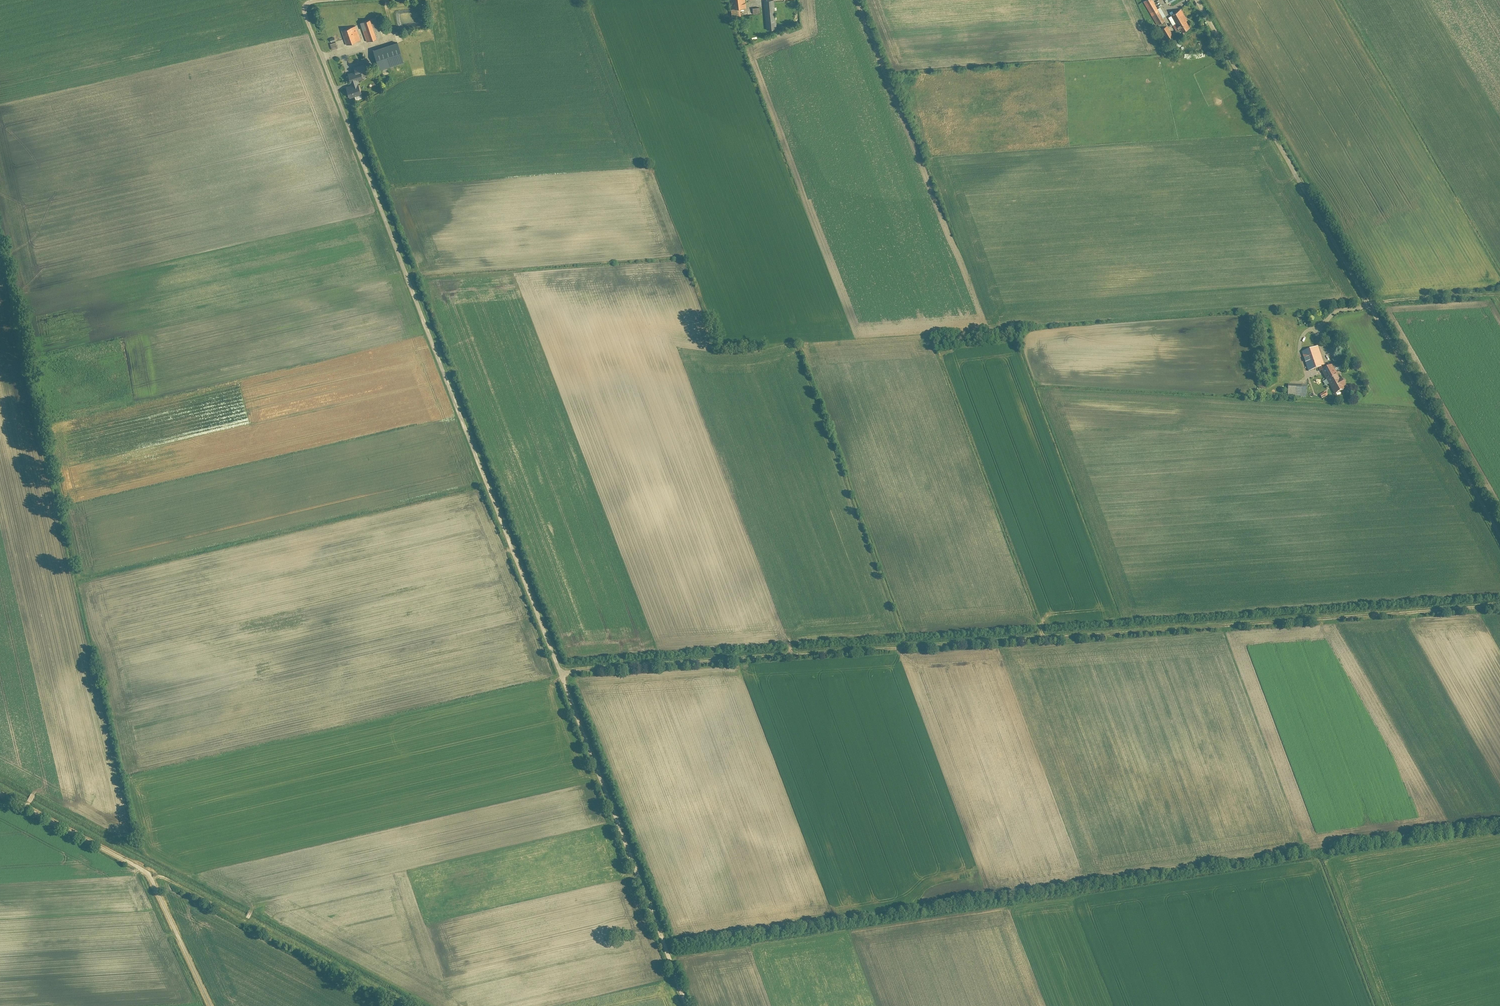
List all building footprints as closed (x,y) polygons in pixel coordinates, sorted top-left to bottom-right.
[(731,17),(739,16),(739,8),(744,8),(744,0),(729,0),(731,17)] [(1143,3),(1156,25),(1165,20),(1153,0),(1148,0),(1143,3)] [(763,2),(765,30),(775,29),(773,1),(763,2)] [(1180,10),(1171,16),(1181,32),(1190,27),(1180,10)] [(374,19),(359,23),(365,42),(380,37),(374,19)] [(340,31),(345,46),(360,41),(355,26),(340,31)] [(1168,26),(1161,30),(1167,42),(1174,38),(1168,26)] [(372,50),(378,70),(402,63),(397,43),(372,50)] [(360,98),(359,95),(361,95),(357,84),(356,84),(355,81),(363,79),(363,78),(369,76),(365,64),(353,68),(354,72),(347,74),(351,86),(345,88),(348,99),(354,97),(355,100),(360,98)] [(1318,347),(1302,352),(1308,372),(1324,367),(1318,347)] [(1334,364),(1332,365),(1334,370),(1342,366),(1342,365),(1338,358),(1332,361),(1334,364)] [(1343,390),(1343,389),(1345,388),(1340,378),(1338,379),(1331,367),(1321,372),(1333,395),(1343,390)] [(1288,385),(1288,396),(1307,396),(1307,385),(1288,385)]
